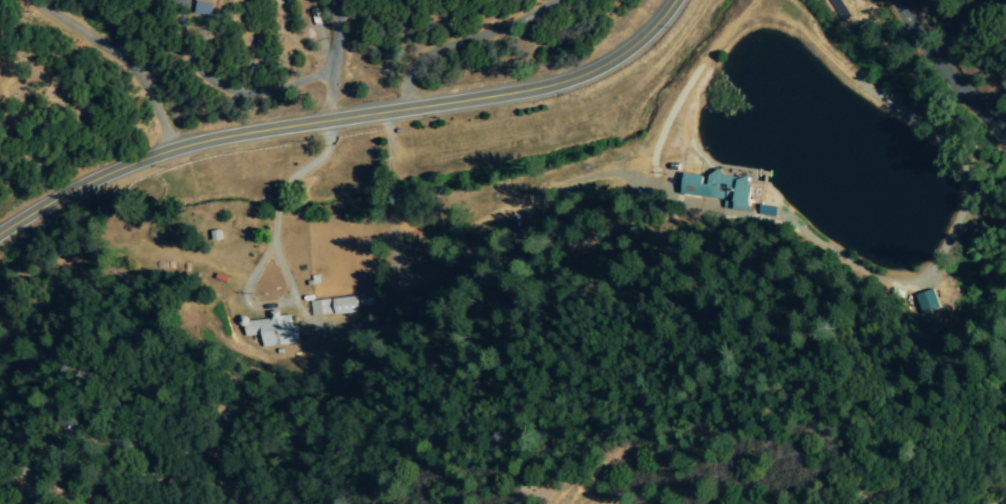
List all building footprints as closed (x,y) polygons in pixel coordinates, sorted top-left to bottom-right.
[(193,13),(213,17),(216,0),(195,0),(193,13)] [(681,195),(725,200),(724,208),(751,211),(754,177),(707,173),(707,176),(683,174),(681,195)] [(915,296),(922,315),(941,308),(934,289),(915,296)] [(310,300),(311,316),(359,314),(358,298),(310,300)] [(299,344),(298,326),(292,327),(291,315),(280,316),(280,312),(270,313),(271,320),(247,321),(246,317),(237,318),(237,327),(244,327),(245,338),(262,337),(262,347),(299,344)]
